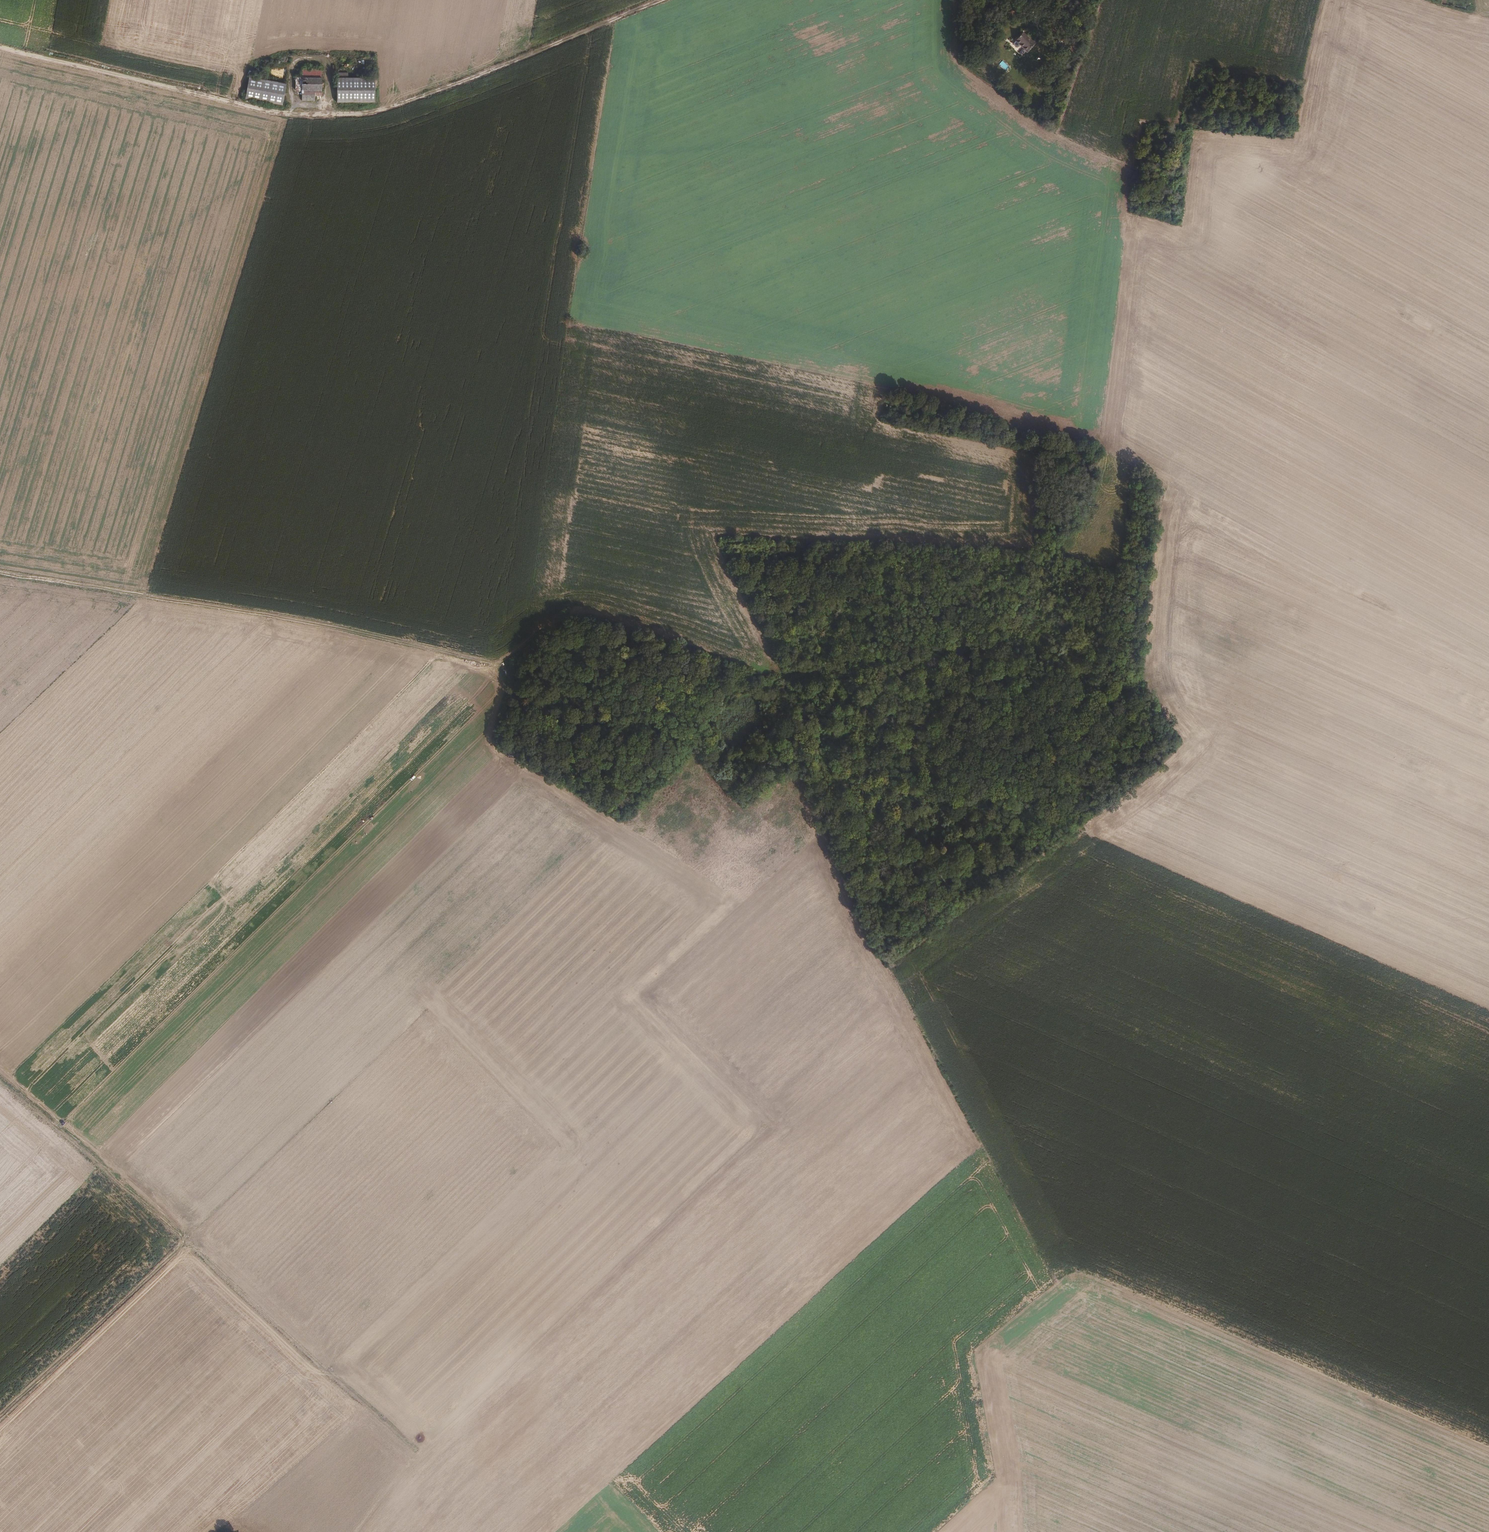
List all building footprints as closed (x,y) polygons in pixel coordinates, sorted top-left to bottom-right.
[(1024,31),(1015,40),(1028,53),(1037,44),(1024,31)] [(321,97),(321,70),(302,69),(302,77),(296,77),(296,90),(302,90),(302,101),(315,101),(315,97),(321,97)] [(282,105),(287,83),(250,76),(246,98),(282,105)] [(375,102),(375,79),(337,78),(337,102),(375,102)]
